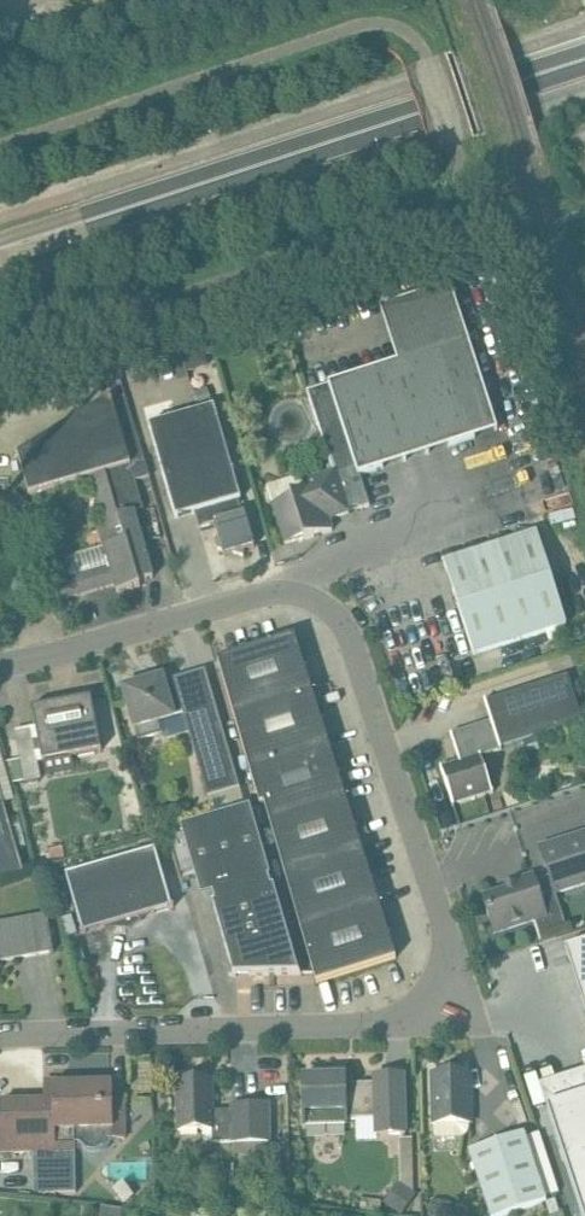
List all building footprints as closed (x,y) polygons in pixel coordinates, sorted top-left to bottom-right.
[(292,499),(274,505),(286,544),(305,538),(305,541),(333,532),(329,520),(349,513),(348,509),(356,507),(362,509),(370,507),(361,476),(498,431),(474,356),(461,317),(450,287),(382,309),(398,363),(308,392),(334,473),(304,483),(307,492),(291,497),(292,499)] [(208,390),(195,393),(200,407),(212,404),(208,390)] [(102,401),(19,456),(30,495),(94,477),(131,466),(145,462),(127,398),(103,405),(102,401)] [(241,500),(235,477),(215,408),(150,426),(177,519),(195,514),(200,529),(218,524),(221,533),(218,534),(224,557),(255,548),(246,515),(243,515),(239,501),(241,500)] [(131,466),(94,477),(112,546),(105,548),(110,567),(49,585),(54,603),(115,586),(118,593),(141,587),(140,583),(154,579),(135,513),(144,510),(131,466)] [(537,534),(445,563),(474,655),(567,626),(537,534)] [(308,665),(296,636),(218,661),(260,807),(263,806),(265,806),(317,984),(397,959),(389,933),(392,931),(381,906),(372,880),(376,878),(364,852),(355,826),(359,825),(347,798),(338,773),(342,771),(329,743),(321,720),(325,718),(312,690),(305,666),(308,665)] [(134,687),(128,688),(140,727),(136,728),(139,741),(162,735),(159,722),(184,715),(208,798),(241,788),(206,670),(174,679),(176,689),(167,692),(163,678),(152,682),(151,677),(133,682),(134,687)] [(442,767),(441,768),(453,807),(455,806),(454,804),(493,792),(480,756),(583,721),(568,675),(485,703),(492,721),(451,735),(460,763),(443,769),(442,767)] [(92,698),(33,709),(36,728),(37,733),(43,763),(77,756),(80,759),(96,756),(98,752),(102,751),(92,698)] [(36,728),(16,732),(20,754),(36,751),(39,764),(43,763),(37,733),(36,728)] [(24,873),(0,792),(0,880),(24,873)] [(260,807),(252,809),(257,827),(268,823),(263,806),(260,807)] [(299,974),(292,951),(249,809),(181,829),(195,876),(198,875),(215,879),(211,895),(212,896),(214,896),(216,904),(214,905),(234,975),(230,976),(230,977),(303,975),(303,974),(299,974)] [(495,934),(547,917),(541,897),(553,893),(555,894),(584,885),(584,834),(540,849),(550,878),(536,882),(534,876),(515,882),(517,888),(484,899),(495,934)] [(172,907),(168,890),(155,851),(67,876),(83,933),(81,934),(82,935),(108,928),(107,927),(114,925),(116,929),(130,929),(143,921),(142,917),(149,915),(149,916),(175,908),(174,906),(172,907)] [(54,953),(48,915),(0,924),(0,963),(54,953)] [(566,950),(584,1008),(584,943),(566,950)] [(435,1074),(434,1136),(463,1136),(467,1133),(469,1131),(469,1074),(435,1074)] [(347,1077),(304,1079),(303,1078),(305,1126),(348,1125),(348,1120),(377,1119),(377,1136),(406,1135),(405,1076),(376,1076),(376,1084),(347,1085),(347,1077)] [(2,1103),(3,1120),(0,1120),(0,1153),(54,1152),(55,1162),(77,1162),(76,1143),(82,1145),(87,1150),(96,1152),(104,1149),(107,1142),(113,1140),(126,1139),(125,1100),(113,1100),(113,1084),(94,1084),(93,1080),(53,1081),(54,1101),(2,1103)] [(179,1139),(213,1138),(213,1143),(232,1143),(232,1144),(271,1144),(270,1104),(233,1105),(233,1111),(214,1111),(213,1081),(178,1082),(179,1139)] [(548,1110),(583,1215),(584,1215),(584,1098),(548,1110)] [(533,1156),(525,1133),(470,1152),(491,1215),(506,1215),(548,1202),(533,1156)]
